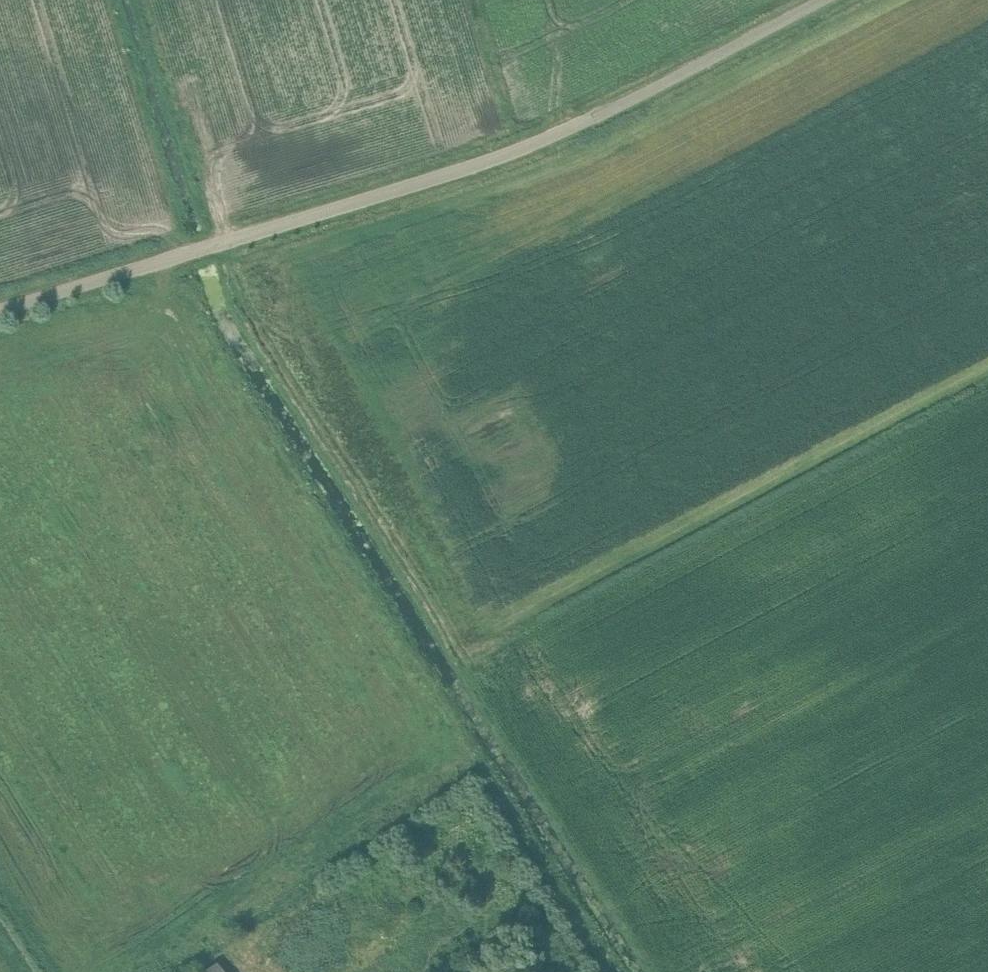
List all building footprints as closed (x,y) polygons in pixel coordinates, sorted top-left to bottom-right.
[(220,961),(204,971),(227,971),(220,961)]
